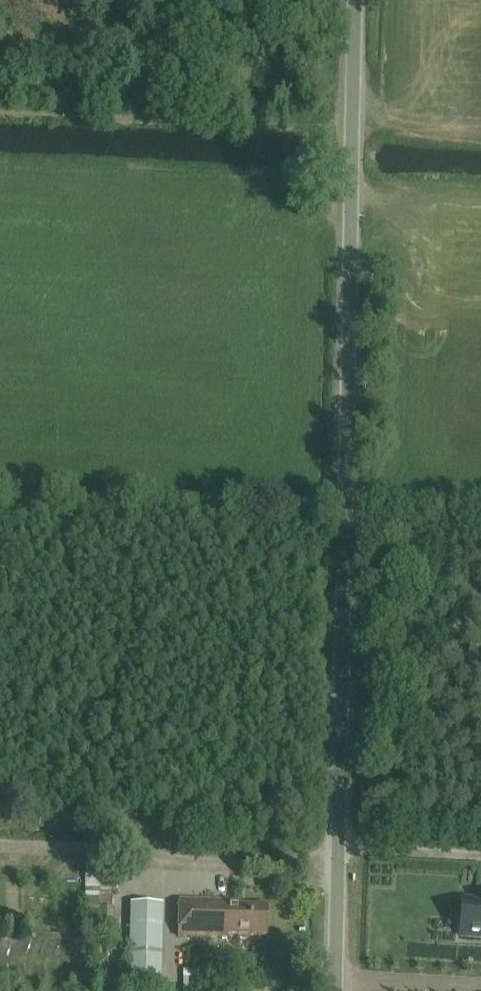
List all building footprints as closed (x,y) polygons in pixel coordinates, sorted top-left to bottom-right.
[(64,878),(64,862),(51,862),(51,878),(64,878)] [(268,905),(240,905),(241,901),(180,900),(179,937),(227,938),(227,935),(267,936),(268,905)] [(462,900),(460,936),(480,937),(480,901),(462,900)] [(163,949),(164,904),(137,903),(132,978),(131,990),(159,990),(160,979),(161,970),(162,970),(163,949)]
